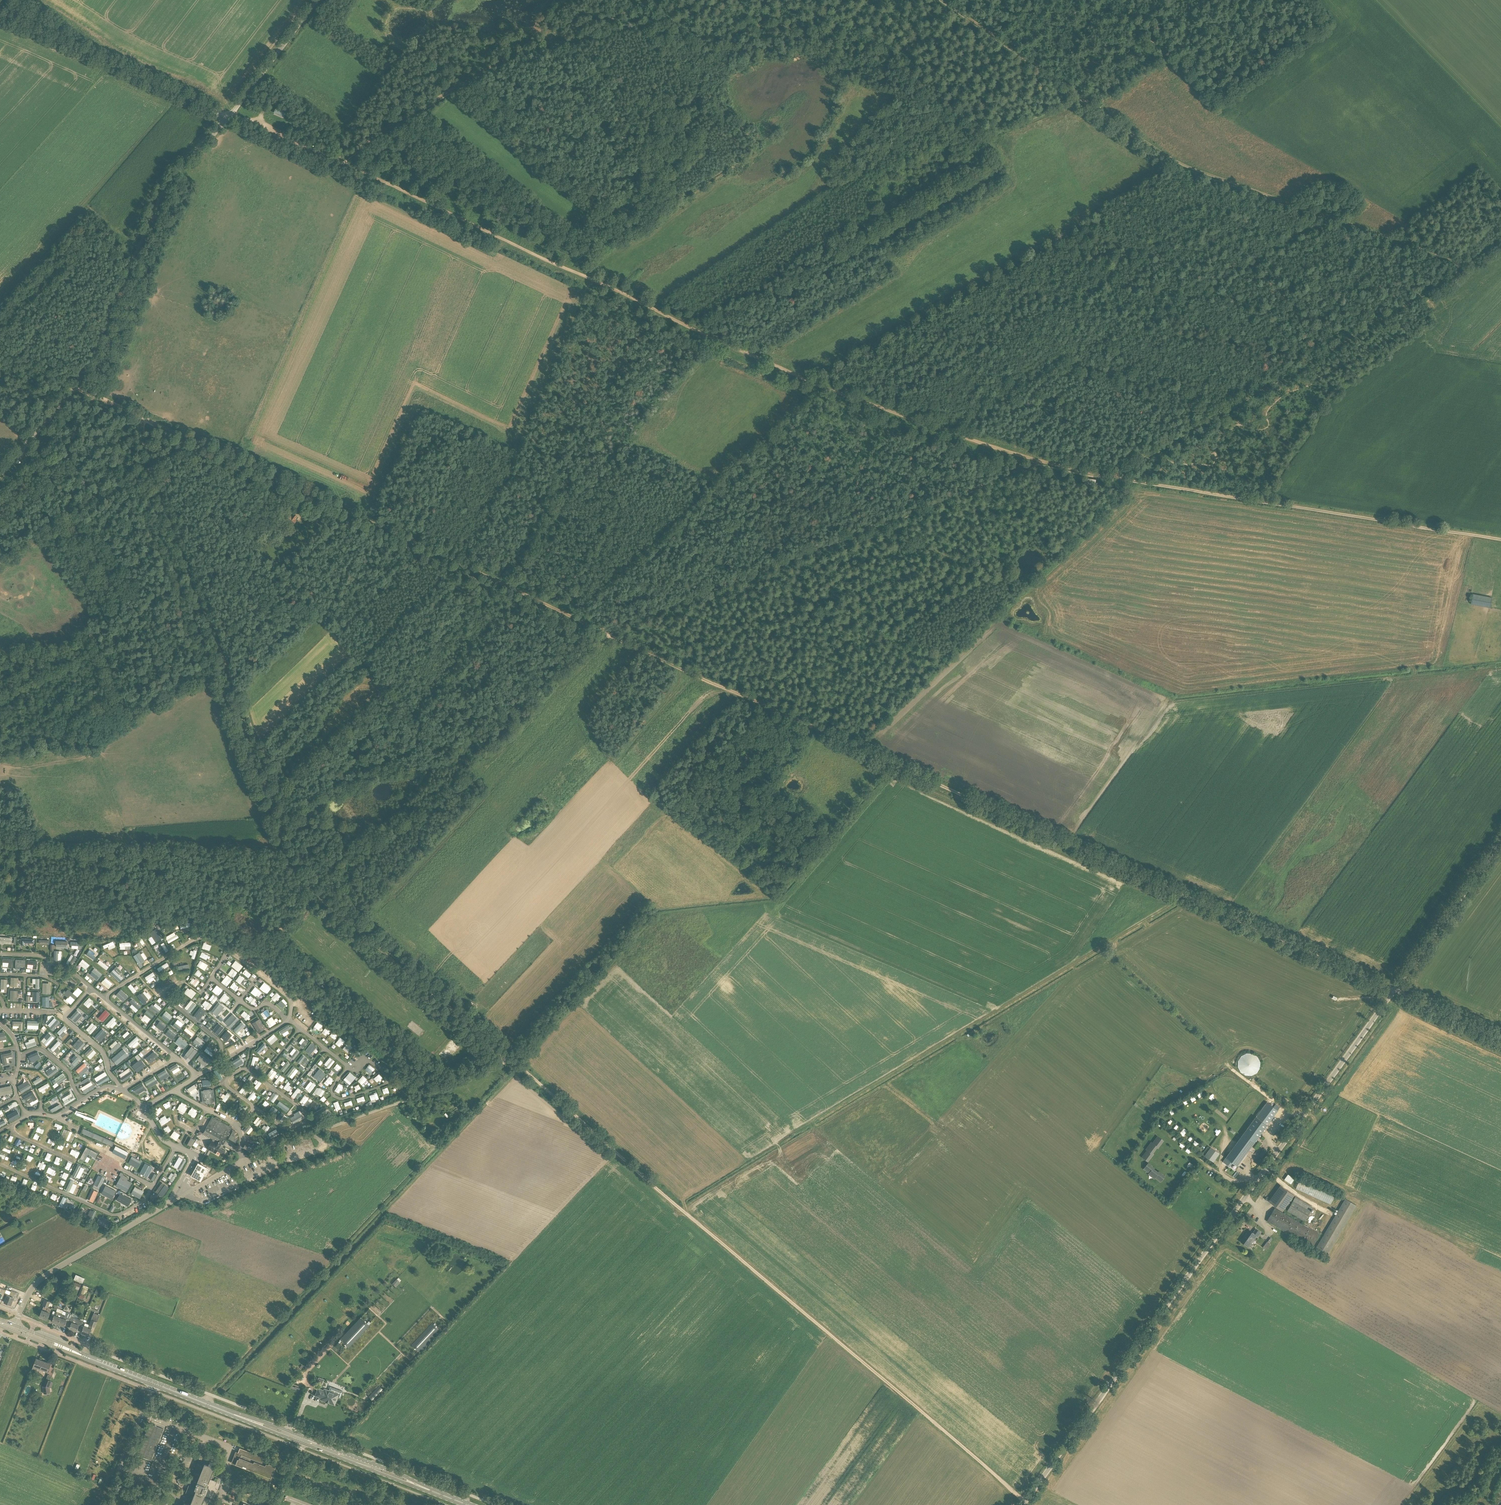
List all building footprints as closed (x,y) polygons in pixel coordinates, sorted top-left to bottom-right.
[(290,516),(287,520),(293,525),(297,521),(295,520),(297,516),(294,514),(292,517),(290,516)] [(1492,598),(1472,594),(1471,604),(1490,608),(1492,598)] [(156,929),(150,933),(156,942),(161,939),(162,938),(156,929)] [(169,944),(177,938),(178,937),(177,936),(176,936),(167,941),(169,944)] [(105,949),(109,947),(110,949),(116,947),(114,941),(103,945),(105,949)] [(202,948),(209,951),(212,946),(204,942),(202,948)] [(95,953),(90,949),(86,955),(94,960),(96,957),(94,955),(95,953)] [(133,956),(139,964),(145,960),(140,952),(133,956)] [(77,958),(74,956),(68,965),(71,967),(77,958)] [(8,968),(12,968),(13,959),(3,959),(2,963),(9,963),(8,968)] [(90,965),(82,959),(79,964),(86,969),(87,967),(88,967),(90,965)] [(109,967),(100,960),(98,963),(107,970),(109,967)] [(207,968),(209,965),(200,960),(197,966),(203,969),(204,967),(207,968)] [(232,966),(239,972),(243,966),(236,960),(232,966)] [(37,961),(28,961),(28,964),(33,965),(33,969),(37,969),(37,961)] [(102,975),(94,968),(92,971),(92,972),(90,974),(97,980),(99,978),(100,978),(102,975)] [(234,978),(238,972),(232,968),(228,974),(234,978)] [(248,978),(252,974),(245,969),(242,973),(248,978)] [(122,979),(114,970),(111,973),(119,981),(122,979)] [(147,980),(155,975),(153,972),(145,977),(147,980)] [(221,982),(227,986),(233,979),(227,975),(221,982)] [(78,983),(70,976),(67,979),(72,983),(70,987),(73,989),(78,983)] [(193,977),(190,983),(197,986),(199,981),(193,977)] [(101,983),(109,989),(111,986),(110,986),(112,984),(106,978),(104,980),(103,980),(101,983)] [(233,982),(230,986),(236,991),(239,986),(233,982)] [(50,994),(51,983),(43,983),(42,994),(50,994)] [(131,984),(128,986),(134,993),(136,991),(131,984)] [(262,987),(267,993),(271,989),(266,984),(262,987)] [(217,986),(214,991),(219,996),(223,991),(217,986)] [(192,999),(196,993),(189,987),(184,992),(192,999)] [(69,989),(64,994),(68,998),(70,995),(75,1000),(77,997),(69,989)] [(128,997),(121,990),(118,993),(126,1000),(128,997)] [(272,999),(276,1002),(280,995),(276,992),(272,999)] [(140,994),(138,996),(144,1004),(147,1002),(146,1001),(149,999),(143,993),(141,994),(140,994)] [(228,1005),(230,1001),(228,1000),(230,996),(223,993),(220,1001),(228,1005)] [(212,994),(209,1000),(215,1003),(218,997),(212,994)] [(252,996),(249,1001),(253,1005),(257,1000),(252,996)] [(89,998),(84,1004),(88,1008),(92,1004),(90,1002),(92,1000),(89,998)] [(132,999),(130,1002),(138,1010),(141,1007),(132,999)] [(206,1000),(202,1004),(205,1006),(203,1008),(208,1011),(213,1005),(206,1000)] [(188,1011),(191,1013),(196,1005),(194,1003),(191,1001),(187,1007),(189,1009),(188,1011)] [(218,1002),(211,1011),(214,1014),(221,1005),(218,1002)] [(150,1007),(158,1013),(160,1011),(162,1008),(156,1003),(154,1006),(153,1004),(150,1007)] [(199,1020),(205,1011),(203,1010),(200,1008),(194,1016),(199,1020)] [(268,1009),(260,1013),(264,1019),(271,1015),(268,1009)] [(83,1014),(78,1010),(70,1018),(73,1021),(73,1020),(76,1023),(83,1014)] [(106,1010),(98,1018),(103,1022),(110,1014),(106,1010)] [(153,1016),(147,1011),(144,1014),(145,1015),(151,1019),(153,1016)] [(246,1011),(241,1014),(245,1021),(250,1019),(246,1011)] [(227,1025),(230,1028),(238,1019),(235,1016),(227,1025)] [(114,1017),(106,1025),(108,1028),(110,1026),(112,1028),(117,1023),(115,1021),(116,1020),(114,1017)] [(57,1020),(55,1018),(48,1025),(50,1027),(53,1030),(60,1023),(57,1020)] [(259,1034),(266,1029),(260,1019),(252,1024),(259,1034)] [(407,1026),(418,1036),(423,1031),(412,1020),(407,1026)] [(23,1022),(13,1021),(12,1026),(19,1026),(19,1031),(23,1031),(23,1022)] [(173,1026),(179,1030),(182,1026),(177,1021),(173,1026)] [(242,1022),(234,1030),(237,1033),(245,1025),(242,1022)] [(60,1035),(67,1028),(64,1025),(57,1033),(60,1035)] [(91,1034),(97,1027),(95,1025),(89,1032),(91,1034)] [(289,1025),(279,1031),(281,1035),(283,1034),(284,1036),(289,1033),(287,1031),(291,1029),(289,1025)] [(217,1035),(223,1028),(221,1026),(218,1030),(216,1028),(213,1031),(217,1035)] [(98,1040),(105,1032),(102,1029),(95,1037),(98,1040)] [(176,1035),(170,1029),(166,1034),(172,1040),(176,1035)] [(183,1033),(190,1039),(192,1036),(185,1030),(183,1033)] [(126,1040),(133,1034),(131,1032),(130,1033),(128,1031),(122,1036),(126,1040)] [(227,1031),(221,1038),(224,1040),(225,1038),(228,1041),(232,1036),(227,1031)] [(45,1037),(47,1040),(44,1043),(47,1046),(54,1038),(49,1033),(45,1037)] [(274,1034),(267,1040),(271,1045),(278,1039),(274,1034)] [(137,1037),(128,1045),(130,1047),(132,1046),(134,1048),(139,1043),(137,1041),(139,1040),(137,1037)] [(188,1044),(180,1037),(178,1040),(186,1047),(188,1044)] [(335,1044),(340,1047),(345,1040),(340,1037),(335,1044)] [(193,1042),(200,1048),(202,1045),(199,1043),(201,1041),(197,1038),(193,1042)] [(303,1049),(309,1041),(306,1039),(303,1042),(301,1041),(298,1045),(300,1046),(300,1047),(303,1049)] [(61,1043),(58,1041),(51,1049),(54,1051),(61,1043)] [(78,1047),(80,1049),(86,1043),(84,1041),(78,1047)] [(121,1045),(118,1042),(111,1050),(113,1052),(121,1045)] [(264,1043),(256,1051),(259,1054),(266,1046),(264,1043)] [(312,1043),(306,1051),(311,1055),(317,1047),(312,1043)] [(343,1048),(347,1053),(352,1048),(348,1043),(343,1048)] [(85,1054),(87,1057),(94,1050),(91,1047),(85,1054)] [(197,1052),(192,1047),(188,1052),(194,1056),(197,1052)] [(204,1051),(212,1057),(214,1054),(211,1052),(212,1050),(207,1047),(206,1048),(206,1049),(204,1051)] [(294,1059),(299,1052),(294,1048),(290,1054),(292,1055),(291,1057),(294,1059)] [(126,1052),(123,1049),(115,1057),(115,1058),(116,1059),(117,1060),(126,1052)] [(443,1050),(439,1054),(445,1061),(452,1055),(450,1052),(447,1054),(443,1050)] [(146,1058),(150,1063),(159,1056),(156,1053),(156,1054),(154,1051),(146,1058)] [(1,1055),(4,1065),(7,1064),(6,1058),(12,1056),(11,1053),(1,1055)] [(209,1061),(201,1054),(197,1059),(205,1066),(209,1061)] [(300,1064),(305,1057),(303,1055),(297,1062),(300,1064)] [(72,1063),(74,1066),(80,1060),(78,1057),(72,1063)] [(1258,1067),(1258,1066),(1258,1064),(1257,1063),(1256,1061),(1255,1060),(1253,1058),(1252,1058),(1250,1057),(1248,1057),(1247,1058),(1245,1058),(1244,1059),(1243,1060),(1242,1061),(1241,1063),(1240,1064),(1240,1066),(1240,1068),(1241,1070),(1242,1072),(1243,1073),(1245,1074),(1246,1074),(1248,1075),(1249,1075),(1251,1075),(1253,1074),(1254,1073),(1255,1072),(1256,1071),(1257,1069),(1258,1067)] [(242,1064),(239,1059),(237,1061),(237,1060),(234,1061),(238,1068),(240,1066),(242,1064)] [(329,1068),(335,1061),(332,1059),(327,1066),(329,1068)] [(134,1067),(137,1072),(145,1066),(143,1063),(141,1061),(134,1067)] [(283,1072),(290,1064),(287,1061),(281,1070),(283,1072)] [(89,1069),(84,1063),(76,1070),(79,1073),(82,1070),(85,1073),(89,1069)] [(177,1064),(170,1068),(172,1071),(174,1074),(180,1070),(179,1067),(177,1064)] [(264,1072),(268,1067),(263,1064),(258,1070),(260,1072),(262,1070),(264,1072)] [(338,1064),(336,1066),(334,1065),(332,1068),(339,1072),(343,1067),(338,1064)] [(370,1075),(376,1070),(371,1065),(366,1070),(370,1075)] [(293,1066),(286,1075),(289,1077),(290,1077),(292,1079),(298,1071),(296,1069),(293,1066)] [(51,1067),(46,1071),(48,1074),(47,1074),(50,1077),(58,1070),(56,1067),(53,1070),(51,1067)] [(272,1080),(277,1073),(272,1069),(267,1076),(272,1080)] [(165,1070),(157,1075),(159,1078),(160,1078),(161,1081),(169,1076),(167,1073),(165,1070)] [(121,1078),(123,1082),(134,1075),(131,1071),(121,1078)] [(220,1073),(219,1071),(216,1072),(220,1080),(223,1079),(222,1077),(224,1076),(222,1072),(220,1073)] [(319,1081),(325,1073),(323,1071),(320,1075),(318,1074),(316,1077),(317,1078),(317,1079),(319,1081)] [(349,1083),(355,1076),(351,1072),(345,1079),(349,1083)] [(65,1076),(63,1073),(52,1081),(55,1084),(57,1082),(58,1084),(62,1081),(61,1079),(65,1076)] [(374,1078),(377,1083),(383,1078),(380,1073),(374,1078)] [(99,1085),(109,1079),(107,1075),(97,1082),(99,1085)] [(282,1082),(285,1079),(280,1075),(274,1083),(277,1085),(280,1081),(282,1082)] [(366,1085),(370,1082),(364,1075),(358,1080),(362,1085),(365,1083),(366,1085)] [(154,1077),(145,1082),(147,1085),(156,1080),(154,1077)] [(331,1084),(333,1079),(328,1077),(327,1081),(325,1080),(323,1084),(328,1086),(329,1083),(331,1084)] [(236,1079),(234,1082),(244,1090),(247,1087),(236,1079)] [(31,1088),(27,1081),(22,1084),(23,1088),(20,1090),(22,1093),(31,1088)] [(310,1093),(316,1085),(313,1083),(310,1081),(305,1088),(308,1090),(307,1091),(310,1093)] [(48,1083),(38,1089),(40,1092),(50,1086),(48,1083)] [(142,1084),(135,1088),(136,1091),(137,1091),(138,1094),(146,1090),(142,1084)] [(340,1093),(343,1086),(339,1084),(335,1091),(340,1093)] [(95,1088),(93,1085),(83,1091),(85,1094),(95,1088)] [(14,1094),(12,1086),(0,1089),(0,1097),(14,1094)] [(294,1098),(296,1096),(299,1092),(301,1090),(298,1088),(291,1096),(294,1098)] [(204,1092),(202,1092),(203,1104),(206,1105),(206,1106),(213,1105),(213,1104),(215,1103),(214,1091),(211,1091),(211,1090),(204,1091),(204,1092)] [(33,1092),(24,1097),(27,1102),(28,1102),(30,1102),(30,1103),(37,1099),(33,1092)] [(253,1101),(257,1096),(255,1095),(256,1094),(253,1092),(248,1099),(250,1101),(251,1099),(253,1101)] [(368,1100),(374,1097),(374,1098),(378,1096),(376,1092),(367,1096),(368,1100)] [(279,1096),(276,1094),(275,1096),(273,1095),(269,1100),(274,1103),(279,1096)] [(73,1096),(64,1101),(65,1105),(75,1099),(73,1096)] [(305,1105),(309,1099),(305,1096),(300,1102),(302,1104),(303,1103),(305,1105)] [(167,1110),(173,1106),(169,1100),(163,1105),(167,1110)] [(280,1101),(277,1105),(287,1112),(290,1108),(280,1101)] [(316,1111),(320,1106),(316,1103),(314,1101),(309,1108),(311,1109),(312,1107),(316,1111)] [(182,1102),(178,1109),(185,1113),(188,1108),(186,1106),(187,1104),(182,1102)] [(1237,1143),(1248,1151),(1258,1137),(1280,1107),(1276,1104),(1273,1107),(1267,1102),(1256,1118),(1247,1128),(1237,1143)] [(242,1108),(240,1107),(237,1112),(242,1116),(248,1108),(245,1106),(242,1108)] [(272,1106),(268,1112),(274,1116),(278,1109),(272,1106)] [(190,1119),(193,1121),(199,1111),(192,1107),(188,1114),(191,1115),(190,1119)] [(320,1117),(326,1114),(325,1111),(323,1108),(313,1114),(314,1117),(319,1115),(320,1117)] [(13,1113),(8,1116),(11,1121),(20,1116),(17,1111),(13,1113)] [(303,1118),(299,1111),(294,1114),(295,1116),(290,1118),(293,1124),(303,1118)] [(282,1123),(287,1118),(283,1114),(278,1119),(282,1123)] [(262,1117),(258,1115),(252,1123),(255,1125),(260,1119),(262,1117)] [(203,1134),(213,1139),(208,1149),(216,1153),(219,1148),(221,1143),(223,1144),(226,1138),(236,1144),(239,1139),(237,1138),(238,1135),(236,1134),(237,1132),(231,1129),(232,1127),(220,1121),(221,1120),(216,1117),(216,1119),(212,1117),(203,1134)] [(261,1128),(265,1132),(270,1127),(265,1124),(261,1128)] [(168,1125),(163,1128),(167,1133),(171,1130),(168,1125)] [(249,1135),(254,1129),(249,1125),(244,1131),(249,1135)] [(266,1132),(268,1134),(274,1127),(272,1125),(266,1132)] [(64,1139),(72,1142),(76,1134),(72,1133),(72,1132),(68,1130),(68,1131),(64,1129),(61,1138),(64,1139)] [(171,1136),(177,1140),(181,1135),(175,1130),(171,1136)] [(190,1137),(186,1144),(191,1147),(195,1140),(190,1137)] [(1156,1146),(1157,1147),(1162,1140),(1158,1137),(1153,1144),(1156,1146)] [(246,1142),(243,1148),(255,1154),(258,1148),(246,1142)] [(1148,1151),(1151,1153),(1156,1146),(1153,1144),(1152,1143),(1147,1150),(1148,1151)] [(1248,1151),(1237,1143),(1227,1156),(1223,1162),(1229,1167),(1233,1163),(1237,1166),(1248,1151)] [(125,1159),(128,1152),(116,1146),(112,1153),(125,1159)] [(86,1147),(80,1159),(85,1161),(89,1154),(96,1157),(98,1153),(86,1147)] [(1206,1156),(1214,1162),(1219,1154),(1211,1148),(1206,1156)] [(1143,1157),(1147,1161),(1152,1154),(1151,1153),(1148,1151),(1143,1157)] [(141,1161),(132,1156),(130,1160),(139,1165),(141,1161)] [(186,1161),(183,1159),(177,1168),(181,1170),(186,1161)] [(152,1167),(145,1164),(141,1172),(148,1176),(152,1167)] [(200,1164),(193,1177),(201,1181),(204,1176),(205,1177),(209,1169),(200,1164)] [(1143,1168),(1145,1169),(1150,1173),(1152,1170),(1153,1169),(1147,1164),(1143,1168)] [(76,1177),(81,1166),(78,1165),(72,1176),(76,1177)] [(1152,1170),(1150,1173),(1150,1174),(1150,1175),(1155,1178),(1155,1177),(1158,1174),(1152,1170)] [(1155,1177),(1161,1182),(1164,1177),(1159,1173),(1158,1174),(1155,1177)] [(1288,1175),(1285,1179),(1291,1184),(1294,1180),(1292,1178),(1293,1178),(1288,1175)] [(101,1176),(96,1186),(99,1187),(104,1178),(101,1176)] [(116,1186),(127,1192),(131,1184),(120,1179),(116,1186)] [(74,1182),(71,1180),(66,1190),(69,1192),(74,1182)] [(1295,1189),(1331,1204),(1334,1195),(1298,1180),(1295,1189)] [(162,1196),(169,1188),(162,1183),(160,1186),(162,1188),(158,1194),(162,1196)] [(1280,1185),(1269,1202),(1282,1211),(1294,1195),(1280,1185)] [(103,1190),(114,1196),(116,1191),(106,1186),(103,1190)] [(142,1195),(135,1191),(137,1187),(135,1186),(131,1194),(140,1199),(142,1195)] [(98,1192),(93,1190),(91,1194),(92,1195),(91,1198),(89,1200),(93,1202),(98,1192)] [(121,1193),(117,1200),(126,1205),(127,1202),(130,1203),(131,1200),(121,1193)] [(1296,1197),(1287,1211),(1305,1221),(1313,1207),(1296,1197)] [(1326,1256),(1356,1206),(1345,1199),(1315,1250),(1326,1256)] [(1319,1234),(1275,1208),(1267,1221),(1295,1238),(1293,1241),(1296,1243),(1297,1241),(1298,1241),(1299,1240),(1312,1247),(1319,1234)] [(109,1224),(100,1220),(98,1219),(97,1223),(107,1228),(109,1224)] [(1258,1237),(1261,1232),(1255,1229),(1253,1232),(1249,1230),(1241,1241),(1247,1246),(1252,1239),(1253,1239),(1256,1235),(1258,1237)] [(395,1287),(400,1281),(397,1278),(392,1283),(395,1287)] [(13,1300),(16,1301),(19,1293),(12,1290),(10,1296),(7,1295),(4,1302),(11,1305),(13,1300)] [(43,1305),(44,1306),(42,1310),(40,1317),(47,1320),(52,1309),(48,1307),(50,1302),(45,1300),(43,1305)] [(52,1321),(58,1324),(62,1314),(56,1311),(55,1315),(54,1315),(52,1321)] [(66,1315),(62,1314),(58,1324),(65,1326),(67,1320),(69,1321),(70,1320),(71,1317),(72,1314),(67,1312),(66,1315)] [(91,1320),(89,1325),(93,1326),(95,1327),(97,1322),(100,1315),(94,1313),(91,1320)] [(71,1317),(70,1320),(72,1321),(69,1328),(77,1331),(79,1325),(81,1326),(83,1321),(78,1318),(77,1319),(71,1317)] [(361,1317),(340,1339),(348,1346),(368,1324),(361,1317)] [(433,1324),(413,1346),(420,1352),(441,1331),(433,1324)] [(92,1329),(93,1326),(89,1325),(88,1328),(84,1326),(81,1333),(89,1336),(92,1329)] [(38,1368),(48,1372),(51,1364),(36,1358),(31,1371),(35,1372),(36,1371),(37,1372),(38,1368)] [(44,1393),(50,1392),(49,1386),(51,1381),(46,1379),(43,1386),(44,1393)] [(379,1386),(369,1396),(374,1401),(384,1390),(379,1386)] [(341,1398),(343,1391),(334,1388),(333,1392),(324,1389),(324,1390),(318,1388),(315,1396),(321,1398),(320,1399),(326,1402),(327,1401),(329,1402),(329,1403),(335,1405),(338,1397),(341,1398)] [(268,1459),(240,1448),(239,1453),(236,1452),(232,1463),(247,1469),(272,1478),(276,1466),(269,1464),(269,1465),(266,1464),(268,1459)] [(205,1496),(209,1487),(207,1486),(215,1467),(213,1466),(214,1464),(210,1462),(212,1458),(203,1454),(200,1461),(199,1460),(188,1486),(186,1492),(188,1493),(194,1495),(190,1504),(184,1502),(183,1504),(202,1504),(205,1496)] [(149,1475),(149,1463),(138,1463),(138,1472),(140,1472),(140,1471),(144,1471),(144,1475),(149,1475)]
